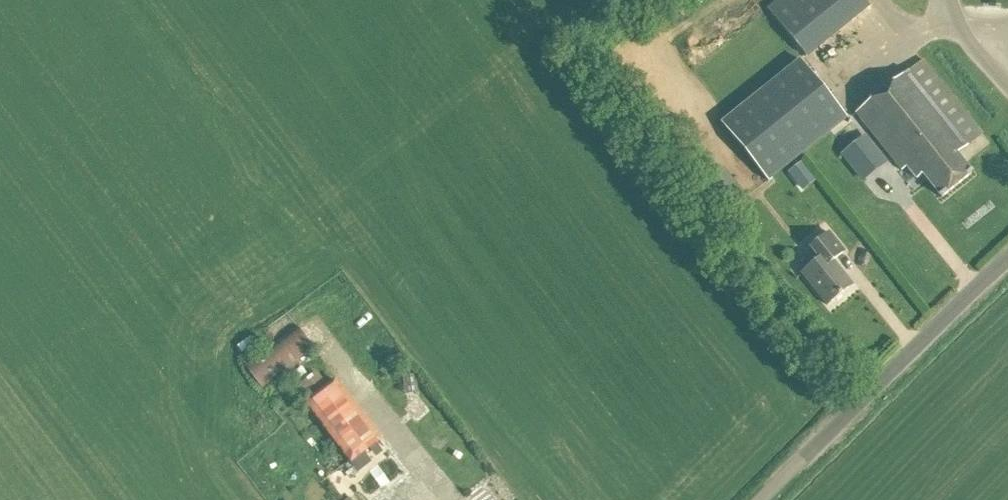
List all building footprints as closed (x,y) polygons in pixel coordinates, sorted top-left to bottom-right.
[(807,60),(870,10),(862,0),(779,0),(767,10),(807,60)] [(922,61),(854,113),(902,173),(907,169),(916,181),(922,176),(941,200),(971,176),(956,157),(982,136),(922,61)] [(802,62),(721,125),(768,183),(848,120),(802,62)] [(876,171),(856,146),(843,156),(863,181),(876,171)] [(827,307),(852,286),(833,262),(844,253),(829,235),(813,248),(822,259),(801,275),(827,307)] [(246,366),(264,391),(316,354),(298,329),(246,366)] [(297,391),(306,404),(327,388),(318,376),(297,391)] [(405,396),(418,394),(415,376),(402,378),(405,396)] [(306,404),(352,465),(381,443),(335,382),(327,388),(306,404)]
